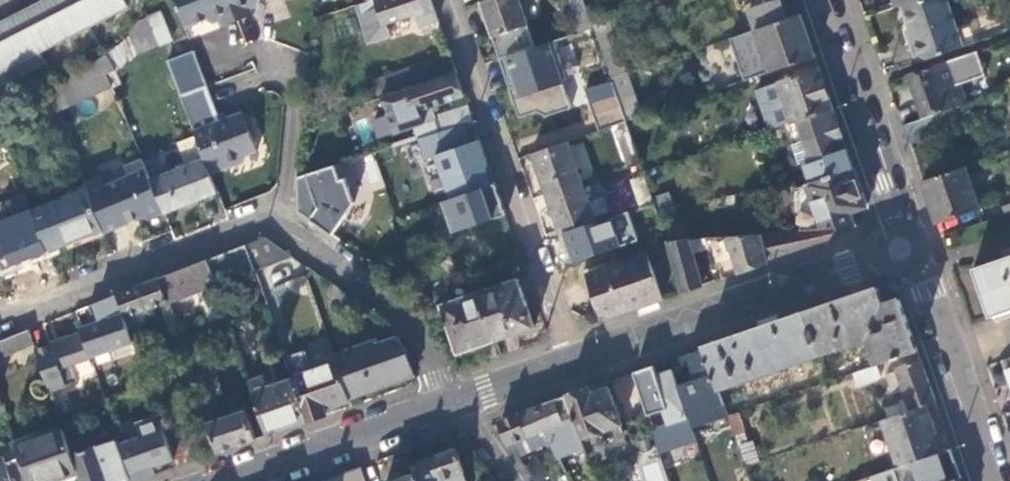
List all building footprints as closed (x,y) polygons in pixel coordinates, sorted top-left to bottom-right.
[(47,66),(39,49),(127,9),(123,0),(39,0),(0,18),(0,88),(47,66)] [(145,0),(144,0),(143,4),(140,14),(126,34),(103,48),(107,54),(116,70),(118,75),(135,64),(133,61),(142,57),(140,53),(162,44),(162,43),(151,15),(145,0)] [(231,0),(177,0),(187,27),(218,16),(223,28),(239,22),(231,0)] [(239,22),(254,16),(250,5),(263,0),(231,0),(239,22)] [(437,18),(431,0),(365,0),(364,0),(356,3),(368,43),(389,36),(385,22),(416,12),(420,24),(437,18)] [(518,0),(482,0),(479,1),(491,36),(526,25),(518,0)] [(770,8),(757,12),(762,27),(800,14),(795,0),(768,0),(770,8)] [(949,0),(917,0),(903,5),(916,40),(913,41),(920,61),(964,46),(949,0)] [(162,11),(151,15),(162,43),(173,39),(162,11)] [(815,56),(800,14),(762,27),(755,29),(765,58),(770,71),(785,66),(815,56)] [(755,29),(744,33),(754,62),(765,58),(755,29)] [(572,107),(563,80),(567,79),(555,40),(508,55),(513,72),(511,72),(516,85),(510,87),(520,117),(537,111),(547,116),(572,107)] [(181,93),(208,84),(195,49),(168,59),(181,93)] [(456,71),(449,53),(368,80),(374,98),(383,95),(456,71)] [(59,111),(113,86),(108,74),(116,70),(107,54),(49,88),(59,111)] [(510,87),(516,85),(511,72),(513,72),(508,55),(500,58),(510,87)] [(833,108),(815,56),(785,66),(789,78),(778,81),(792,121),(833,108)] [(926,117),(935,113),(968,102),(953,60),(911,74),(926,117)] [(108,74),(113,86),(121,82),(118,75),(116,70),(108,74)] [(428,107),(464,95),(456,71),(383,95),(396,130),(432,118),(428,107)] [(642,115),(627,73),(624,74),(611,78),(613,82),(626,121),(642,115)] [(613,82),(586,90),(600,131),(615,127),(627,123),(626,121),(613,82)] [(223,118),(208,84),(181,93),(197,136),(213,175),(247,162),(249,156),(259,152),(250,130),(254,125),(249,113),(242,110),(223,118)] [(468,106),(439,115),(444,128),(472,119),(468,106)] [(854,167),(833,108),(792,121),(793,123),(797,122),(805,141),(810,153),(803,156),(805,163),(809,180),(854,167)] [(905,124),(910,142),(941,130),(935,113),(926,117),(905,124)] [(641,162),(627,123),(615,127),(629,165),(641,162)] [(465,124),(420,141),(426,160),(436,156),(452,199),(491,185),(482,161),(487,159),(481,140),(472,143),(465,124)] [(179,143),(187,166),(152,180),(165,212),(219,190),(213,175),(197,136),(179,143)] [(533,151),(547,193),(582,181),(569,140),(533,151)] [(810,153),(805,141),(795,145),(801,164),(805,163),(803,156),(810,153)] [(11,174),(0,148),(0,179),(11,174)] [(143,159),(126,165),(130,174),(107,184),(90,191),(104,229),(106,232),(143,216),(148,218),(165,212),(152,180),(143,159)] [(299,212),(311,220),(313,218),(320,223),(319,225),(333,235),(354,202),(340,164),(297,178),(298,194),(299,212)] [(924,181),(938,221),(980,206),(966,166),(924,181)] [(867,205),(854,167),(809,180),(805,182),(806,184),(797,186),(799,230),(837,227),(855,225),(851,211),(867,205)] [(653,197),(645,173),(633,177),(642,201),(653,197)] [(103,175),(87,182),(89,189),(90,191),(107,184),(103,175)] [(547,193),(560,233),(596,222),(582,181),(547,193)] [(452,199),(444,202),(456,233),(506,215),(495,184),(491,185),(452,199)] [(33,211),(49,250),(104,229),(90,191),(89,189),(33,211)] [(1007,213),(1009,212),(1009,194),(1002,197),(1007,213)] [(664,232),(655,203),(635,209),(644,238),(664,232)] [(826,241),(837,227),(799,230),(760,233),(767,261),(768,262),(804,249),(826,241)] [(752,266),(767,261),(760,233),(727,236),(738,271),(752,266)] [(265,236),(247,243),(256,270),(294,256),(265,236)] [(722,276),(738,271),(727,236),(690,239),(692,246),(707,242),(710,248),(711,254),(715,253),(722,276)] [(681,291),(702,283),(694,252),(692,246),(690,239),(667,240),(681,291)] [(707,242),(692,246),(694,252),(710,248),(707,242)] [(247,243),(208,259),(217,284),(256,270),(247,243)] [(628,310),(663,297),(648,252),(588,273),(604,318),(628,310)] [(991,315),(1009,309),(1009,254),(975,266),(991,315)] [(208,259),(160,277),(168,300),(200,288),(210,313),(225,308),(217,284),(208,259)] [(160,277),(119,293),(131,330),(140,327),(135,312),(142,310),(144,315),(152,313),(149,307),(168,300),(160,277)] [(480,291),(496,339),(534,326),(518,279),(480,291)] [(879,364),(918,350),(901,299),(885,304),(878,287),(830,304),(808,312),(822,353),(870,337),(879,364)] [(458,352),(496,339),(480,291),(442,304),(458,352)] [(91,355),(112,348),(116,358),(138,350),(131,330),(119,293),(95,303),(101,320),(82,327),(83,331),(91,355)] [(822,353),(808,312),(743,334),(707,347),(721,389),(822,353)] [(0,340),(0,356),(35,342),(30,328),(0,340)] [(73,363),(92,356),(91,355),(83,331),(37,349),(51,390),(78,381),(73,363)] [(350,396),(415,375),(407,351),(398,335),(392,337),(391,333),(334,353),(337,359),(350,396)] [(189,359),(209,352),(205,338),(184,345),(189,359)] [(674,367),(694,427),(730,415),(721,389),(707,347),(686,354),(671,359),(674,367)] [(236,445),(257,438),(244,401),(229,406),(231,414),(224,416),(217,394),(223,392),(209,352),(189,359),(211,423),(209,423),(219,451),(236,445)] [(308,420),(328,413),(326,408),(351,400),(350,396),(337,359),(292,374),(293,376),(308,420)] [(926,404),(936,401),(922,360),(899,368),(900,371),(906,388),(913,408),(926,404)] [(694,427),(674,367),(657,373),(654,365),(635,371),(650,414),(663,409),(667,422),(654,426),(663,452),(698,440),(694,427)] [(856,373),(859,384),(883,377),(879,366),(856,373)] [(906,388),(900,371),(886,376),(893,393),(906,388)] [(286,428),(308,420),(293,376),(253,390),(268,434),(286,428)] [(595,393),(592,386),(589,387),(568,394),(583,437),(623,423),(611,388),(595,393)] [(552,441),(560,457),(587,448),(583,437),(568,394),(542,403),(544,407),(543,408),(551,427),(547,429),(552,441)] [(890,416),(908,410),(905,401),(887,407),(890,416)] [(899,466),(914,461),(943,451),(926,404),(913,408),(908,410),(890,416),(883,419),(899,466)] [(551,427),(543,408),(523,415),(531,435),(547,429),(551,427)] [(125,410),(113,415),(118,429),(130,425),(125,410)] [(503,420),(512,443),(531,435),(523,415),(522,412),(503,420)] [(747,433),(740,412),(730,415),(740,446),(748,444),(747,433)] [(136,423),(140,436),(122,443),(135,480),(157,473),(155,466),(175,459),(169,440),(160,414),(136,423)] [(69,441),(78,438),(71,419),(62,422),(63,425),(69,441)] [(623,423),(583,437),(587,448),(590,456),(630,443),(623,423)] [(80,472),(69,441),(63,425),(16,442),(20,456),(29,480),(34,480),(50,476),(52,480),(54,480),(80,472)] [(531,435),(512,443),(521,456),(552,441),(547,429),(531,435)] [(116,440),(97,446),(91,433),(78,438),(69,441),(80,472),(83,480),(132,480),(116,440)] [(191,461),(204,457),(199,444),(185,449),(180,436),(169,440),(175,459),(178,466),(191,461)] [(754,442),(748,444),(740,446),(747,464),(761,460),(754,442)] [(953,447),(943,451),(914,461),(919,475),(934,470),(938,480),(964,480),(953,447)] [(465,471),(466,471),(458,448),(416,463),(419,472),(418,473),(420,480),(468,480),(465,471)] [(20,456),(5,462),(2,455),(0,456),(0,480),(29,480),(20,456)] [(540,458),(529,466),(539,480),(550,473),(540,458)] [(661,461),(639,468),(644,480),(668,480),(661,461)] [(362,465),(337,473),(314,480),(367,480),(362,465)] [(418,473),(394,480),(420,480),(418,473)]
